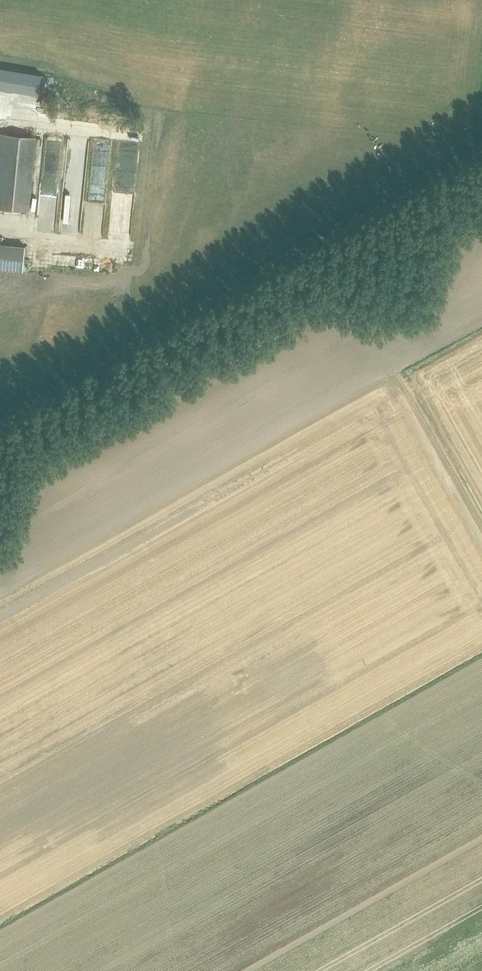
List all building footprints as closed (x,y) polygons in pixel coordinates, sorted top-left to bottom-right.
[(40,94),(43,74),(0,68),(0,88),(40,94)] [(28,211),(36,137),(0,133),(0,208),(28,211)] [(122,156),(131,156),(131,145),(122,146),(122,156)] [(100,199),(101,162),(87,162),(87,199),(100,199)] [(25,246),(0,244),(0,268),(23,270),(25,246)]
